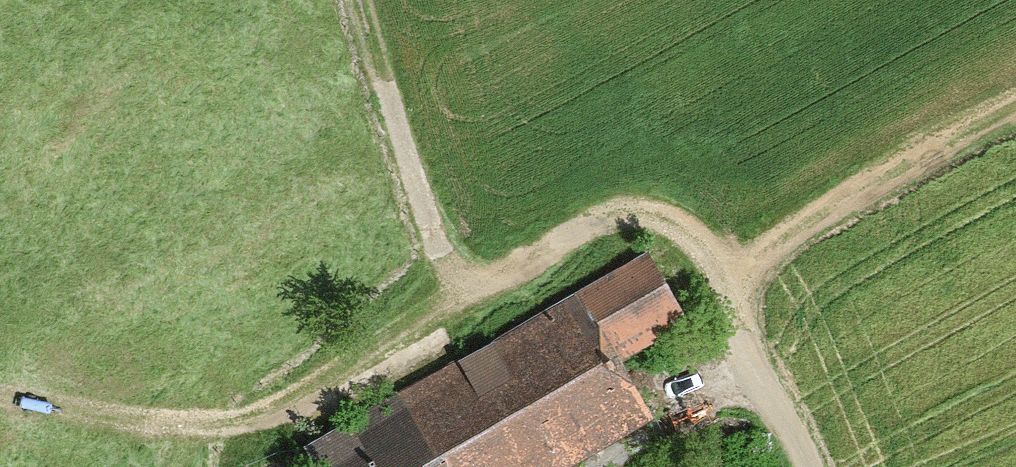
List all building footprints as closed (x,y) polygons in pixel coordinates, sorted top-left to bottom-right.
[(325,466),(556,466),(646,415),(610,352),(680,312),(650,259),(315,450),(325,466)]
